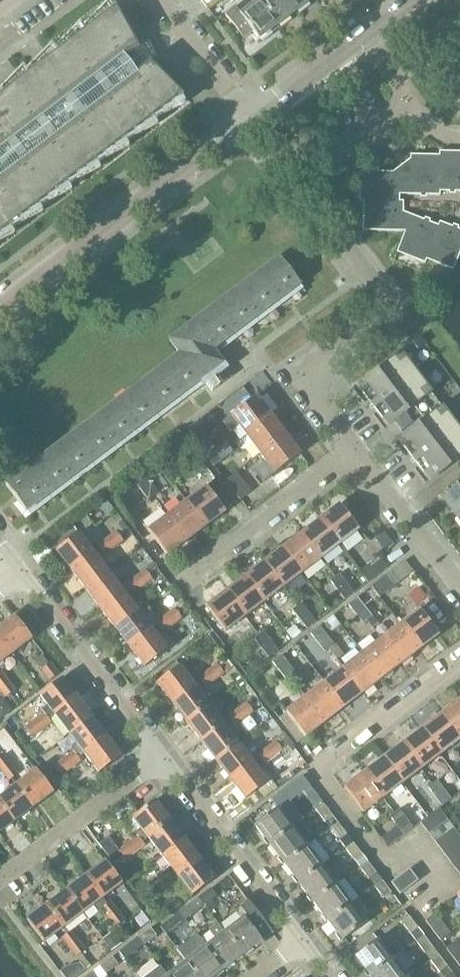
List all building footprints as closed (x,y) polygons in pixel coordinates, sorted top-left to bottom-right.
[(259,0),(258,0),(240,13),(235,6),(224,14),(243,39),(253,31),(259,39),(278,25),(259,0)] [(278,25),(297,11),(289,0),(259,0),(278,25)] [(297,11),(311,0),(289,0),(297,11)] [(113,8),(0,94),(0,232),(180,96),(181,95),(182,97),(183,96),(148,61),(136,73),(131,66),(123,56),(138,48),(114,4),(113,5),(114,7),(113,8)] [(440,192),(459,192),(459,155),(457,155),(457,152),(439,151),(439,158),(440,158),(440,192)] [(439,196),(440,192),(440,158),(439,158),(428,158),(428,155),(410,155),(410,159),(409,186),(409,196),(439,196)] [(399,186),(409,186),(410,159),(392,172),(360,171),(360,173),(363,173),(362,184),(359,183),(359,202),(366,202),(399,202),(399,186)] [(402,222),(403,202),(399,202),(366,202),(366,212),(363,212),(362,230),(404,231),(408,222),(402,222)] [(439,226),(438,225),(411,215),(408,222),(404,231),(396,252),(398,253),(399,250),(409,253),(408,256),(425,263),(427,256),(439,226)] [(438,225),(439,226),(427,256),(437,260),(436,263),(453,270),(459,251),(459,229),(439,221),(438,225)] [(27,468),(5,484),(14,495),(17,499),(26,511),(35,504),(48,495),(69,478),(113,446),(134,429),(156,413),(178,397),(199,380),(201,382),(203,385),(205,383),(212,391),(220,385),(214,377),(226,368),(216,354),(212,349),(234,333),(256,317),(278,300),(299,284),(279,257),(257,273),(235,289),(214,306),(192,322),(190,324),(169,340),(179,353),(157,370),(136,386),(114,402),(92,419),(70,435),(49,451),(27,468)] [(411,342),(417,350),(425,344),(419,336),(411,342)] [(393,422),(431,393),(432,392),(401,351),(359,382),(391,424),(393,422)] [(431,393),(393,422),(403,434),(441,405),(431,393)] [(231,415),(245,434),(271,415),(256,396),(231,415)] [(403,434),(400,436),(432,478),(459,456),(459,428),(442,405),(441,405),(403,434)] [(245,434),(260,454),(285,434),(271,415),(245,434)] [(285,434),(260,454),(274,473),(300,454),(285,434)] [(225,442),(216,449),(223,459),(232,451),(225,442)] [(167,455),(175,466),(185,459),(177,448),(167,455)] [(223,459),(216,449),(206,457),(213,466),(223,459)] [(225,481),(240,500),(250,492),(236,472),(225,481)] [(133,480),(141,490),(150,483),(143,473),(133,480)] [(150,483),(141,490),(148,499),(157,492),(150,483)] [(459,521),(459,484),(442,498),(459,521)] [(205,486),(186,501),(205,526),(225,511),(205,486)] [(186,501),(167,515),(186,540),(205,526),(186,501)] [(339,504),(320,519),(339,544),(358,529),(339,504)] [(186,540),(167,515),(148,530),(167,555),(186,540)] [(320,519),(301,533),(320,558),(339,544),(320,519)] [(116,531),(106,538),(113,547),(123,540),(116,531)] [(55,550),(70,570),(93,552),(79,533),(55,550)] [(301,533),(282,548),(301,573),(320,558),(301,533)] [(113,547),(106,538),(97,545),(104,554),(113,547)] [(282,548),(263,562),(282,587),(301,573),(282,548)] [(70,570),(85,589),(108,572),(93,552),(70,570)] [(359,571),(367,582),(387,567),(379,556),(359,571)] [(404,560),(390,571),(371,586),(379,597),(413,571),(404,560)] [(263,562),(244,577),(263,602),(282,587),(263,562)] [(145,569),(135,577),(142,586),(152,578),(145,569)] [(85,589),(100,608),(123,591),(108,572),(85,589)] [(330,580),(337,590),(346,583),(339,573),(330,580)] [(142,586),(135,577),(126,584),(133,593),(142,586)] [(244,577),(225,591),(244,617),(263,602),(244,577)] [(346,583),(337,590),(344,600),(353,592),(346,583)] [(100,608),(115,628),(138,610),(123,591),(100,608)] [(244,617),(225,591),(206,606),(225,631),(244,617)] [(347,604),(355,613),(364,606),(357,597),(347,604)] [(292,609),(299,619),(308,612),(301,602),(292,609)] [(364,606),(355,613),(362,623),(371,616),(364,606)] [(174,608),(165,615),(172,624),(181,617),(174,608)] [(419,609),(400,623),(419,649),(438,634),(419,609)] [(115,628),(129,647),(152,630),(138,610),(115,628)] [(308,612),(299,619),(306,628),(316,621),(308,612)] [(0,626),(0,637),(12,653),(32,638),(14,615),(0,626)] [(172,624),(165,615),(155,622),(162,632),(172,624)] [(400,623),(381,638),(400,663),(419,649),(400,623)] [(310,633),(317,642),(326,635),(319,626),(310,633)] [(152,630),(129,647),(144,667),(167,649),(152,630)] [(254,638),(261,648),(271,641),(263,631),(254,638)] [(326,635),(317,642),(324,652),(333,645),(326,635)] [(12,653),(0,637),(0,662),(12,653)] [(381,638),(362,653),(381,678),(400,663),(381,638)] [(271,641),(261,648),(268,657),(278,650),(271,641)] [(362,653),(343,667),(362,692),(381,678),(362,653)] [(272,661),(279,671),(288,664),(281,654),(272,661)] [(41,669),(49,680),(58,673),(50,662),(41,669)] [(217,664),(207,671),(214,680),(224,673),(217,664)] [(288,664),(279,671),(286,681),(295,674),(288,664)] [(156,683),(171,702),(194,685),(179,665),(156,683)] [(343,667),(324,682),(343,707),(362,692),(343,667)] [(214,680),(207,671),(198,678),(205,687),(214,680)] [(62,677),(39,695),(47,705),(41,710),(43,713),(44,713),(48,718),(54,714),(77,697),(62,677)] [(0,686),(0,690),(5,697),(14,690),(7,680),(0,686)] [(324,682),(305,696),(324,722),(343,707),(324,682)] [(171,702),(186,722),(209,704),(194,685),(171,702)] [(324,722),(305,696),(286,711),(305,736),(324,722)] [(54,714),(69,734),(92,716),(77,697),(54,714)] [(439,714),(458,739),(459,738),(459,702),(458,700),(439,714)] [(246,702),(237,709),(244,718),(253,711),(246,702)] [(186,722),(201,741),(224,724),(209,704),(186,722)] [(244,718),(237,709),(227,717),(234,726),(244,718)] [(44,713),(43,713),(34,720),(41,729),(51,722),(48,718),(44,713)] [(439,714),(420,729),(439,754),(458,739),(439,714)] [(69,734),(83,753),(107,736),(92,716),(69,734)] [(41,729),(34,720),(25,727),(32,736),(41,729)] [(201,741),(215,760),(238,743),(224,724),(201,741)] [(420,729),(401,743),(420,769),(439,754),(420,729)] [(107,736),(83,753),(98,773),(121,755),(107,736)] [(275,741),(266,748),(273,757),(282,750),(275,741)] [(215,760),(230,780),(253,762),(238,743),(215,760)] [(401,743),(382,758),(401,783),(420,769),(401,743)] [(273,757),(266,748),(256,755),(263,764),(273,757)] [(73,751),(64,758),(71,767),(80,760),(73,751)] [(1,771),(11,764),(3,755),(0,757),(0,769),(1,771)] [(71,767),(64,758),(54,765),(61,775),(71,767)] [(382,758),(363,772),(382,798),(401,783),(382,758)] [(253,762),(230,780),(245,799),(268,782),(253,762)] [(11,764),(1,771),(9,781),(18,774),(11,764)] [(35,769),(16,784),(33,807),(53,792),(35,769)] [(382,798),(363,772),(344,787),(363,812),(382,798)] [(427,787),(434,796),(444,789),(436,780),(427,787)] [(0,796),(0,803),(14,821),(33,807),(16,784),(0,796)] [(301,790),(310,803),(318,797),(308,784),(301,790)] [(444,789),(434,796),(442,806),(451,799),(444,789)] [(142,842),(147,837),(170,819),(155,800),(132,818),(141,829),(135,833),(137,836),(142,842)] [(14,821),(0,803),(0,832),(14,821)] [(315,809),(325,822),(332,816),(323,803),(315,809)] [(254,825),(269,844),(292,827),(278,807),(254,825)] [(389,815),(397,825),(406,818),(399,808),(389,815)] [(420,822),(427,832),(446,818),(439,808),(420,822)] [(406,818),(397,825),(404,835),(413,827),(406,818)] [(427,832),(435,842),(453,828),(446,818),(427,832)] [(147,837),(162,856),(185,839),(170,819),(147,837)] [(330,828),(339,840),(347,835),(337,822),(330,828)] [(269,844),(284,863),(307,846),(292,827),(269,844)] [(442,851),(459,838),(459,836),(453,828),(435,842),(442,851)] [(347,835),(339,840),(344,847),(352,841),(347,835)] [(123,856),(118,850),(108,836),(98,843),(114,863),(123,856)] [(144,845),(142,842),(137,836),(128,843),(135,852),(144,845)] [(450,861),(459,853),(459,838),(442,851),(450,861)] [(162,856),(177,876),(200,858),(185,839),(162,856)] [(344,847),(354,860),(361,854),(352,841),(344,847)] [(125,859),(135,852),(128,843),(118,850),(123,856),(125,859)] [(284,863),(298,882),(321,865),(307,846),(284,863)] [(457,871),(459,868),(459,853),(450,861),(457,871)] [(200,858),(177,876),(192,895),(214,878),(200,858)] [(104,860),(85,875),(102,898),(122,883),(104,860)] [(359,866),(368,879),(376,873),(367,860),(359,866)] [(298,882),(313,902),(336,884),(321,865),(298,882)] [(391,882),(400,894),(418,880),(409,868),(391,882)] [(167,874),(157,881),(164,890),(174,883),(167,874)] [(85,875),(65,889),(83,913),(102,898),(85,875)] [(374,885),(383,898),(391,892),(381,880),(374,885)] [(164,890),(157,881),(148,888),(155,898),(164,890)] [(313,902),(327,921),(350,903),(336,884),(313,902)] [(198,897),(204,905),(216,895),(210,888),(198,897)] [(65,889),(46,904),(63,928),(83,913),(65,889)] [(241,919),(224,931),(242,955),(272,932),(248,900),(240,906),(238,908),(237,911),(237,913),(238,916),(241,919)] [(101,908),(108,917),(117,910),(110,901),(101,908)] [(179,912),(185,919),(197,910),(191,902),(179,912)] [(350,903),(327,921),(342,940),(365,923),(350,903)] [(63,928),(46,904),(26,919),(44,942),(63,928)] [(117,910),(108,917),(115,927),(124,920),(117,910)] [(425,920),(440,940),(449,932),(434,913),(425,920)] [(401,921),(410,934),(418,928),(408,915),(401,921)] [(160,926),(166,934),(178,924),(172,917),(160,926)] [(215,938),(205,946),(223,969),(242,955),(224,931),(224,932),(217,923),(209,930),(215,938)] [(138,937),(143,944),(156,935),(150,927),(138,937)] [(418,928),(410,934),(415,940),(423,935),(418,928)] [(61,937),(69,947),(78,940),(71,930),(61,937)] [(415,940),(425,953),(432,947),(423,935),(415,940)] [(369,976),(392,958),(402,951),(394,941),(385,948),(377,938),(354,956),(369,976)] [(78,940),(69,947),(76,956),(85,949),(78,940)] [(453,958),(459,952),(459,947),(455,941),(446,948),(453,958)] [(119,951),(124,959),(137,949),(131,942),(119,951)] [(186,960),(199,976),(212,976),(223,969),(205,946),(186,960)] [(430,959),(439,972),(447,966),(437,954),(430,959)] [(99,966),(105,973),(118,964),(112,956),(99,966)] [(370,976),(407,976),(392,958),(369,976),(370,976)] [(167,975),(168,976),(199,976),(186,960),(167,975)]
